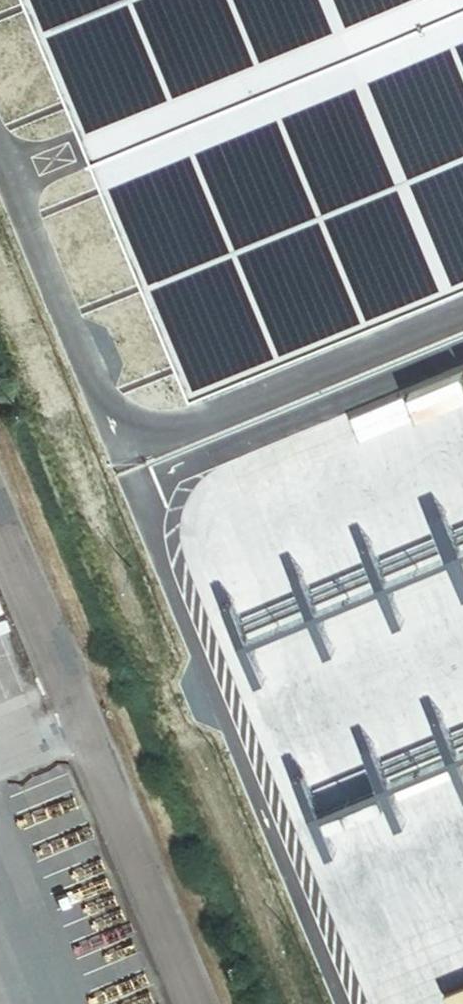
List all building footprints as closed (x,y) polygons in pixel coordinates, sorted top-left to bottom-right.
[(201,374),(462,263),(462,0),(41,0),(201,374)]
